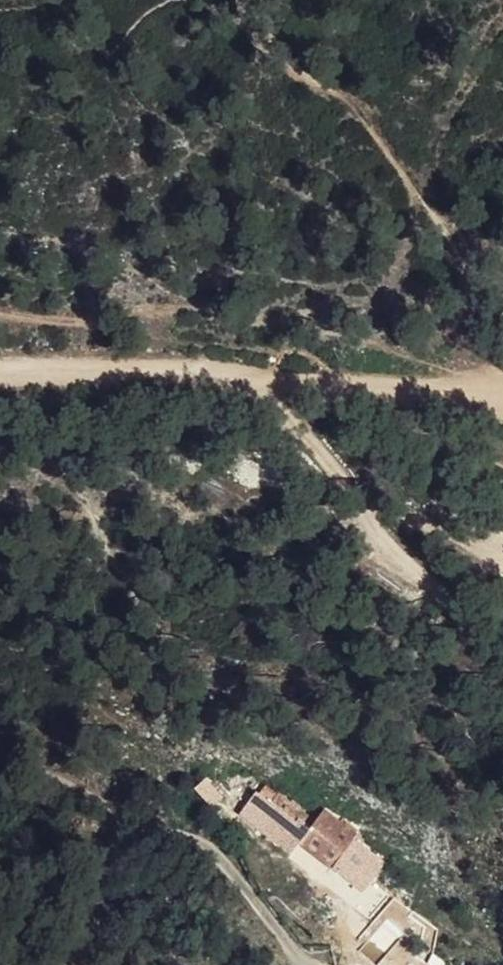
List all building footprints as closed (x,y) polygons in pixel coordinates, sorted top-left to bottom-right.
[(210,807),(246,807),(246,782),(210,782),(210,807)] [(263,801),(247,828),(274,841),(284,847),(295,828),(285,823),(289,816),(263,801)] [(299,836),(320,848),(334,824),(311,810),(305,825),(300,831),(298,835),(299,836)] [(285,823),(295,828),(298,822),(289,816),(285,823)] [(298,822),(295,828),(300,831),(305,825),(298,822)] [(334,824),(320,848),(335,857),(343,842),(347,836),(349,832),(334,824)] [(274,841),(247,828),(244,834),(271,847),(274,841)] [(291,850),(292,848),(299,836),(298,835),(300,831),(295,828),(284,847),(291,850)] [(292,848),(314,860),(320,848),(299,836),(292,848)] [(347,836),(343,842),(350,846),(352,838),(347,836)] [(368,847),(352,838),(350,846),(365,855),(368,847)] [(274,841),(271,847),(270,850),(279,856),(284,847),(274,841)] [(329,869),(336,875),(350,846),(343,842),(335,857),(329,869)] [(378,853),(378,852),(368,847),(365,855),(350,846),(336,875),(359,887),(378,853)] [(284,847),(279,856),(285,860),(291,850),(284,847)] [(320,848),(314,860),(329,869),(335,857),(320,848)]
